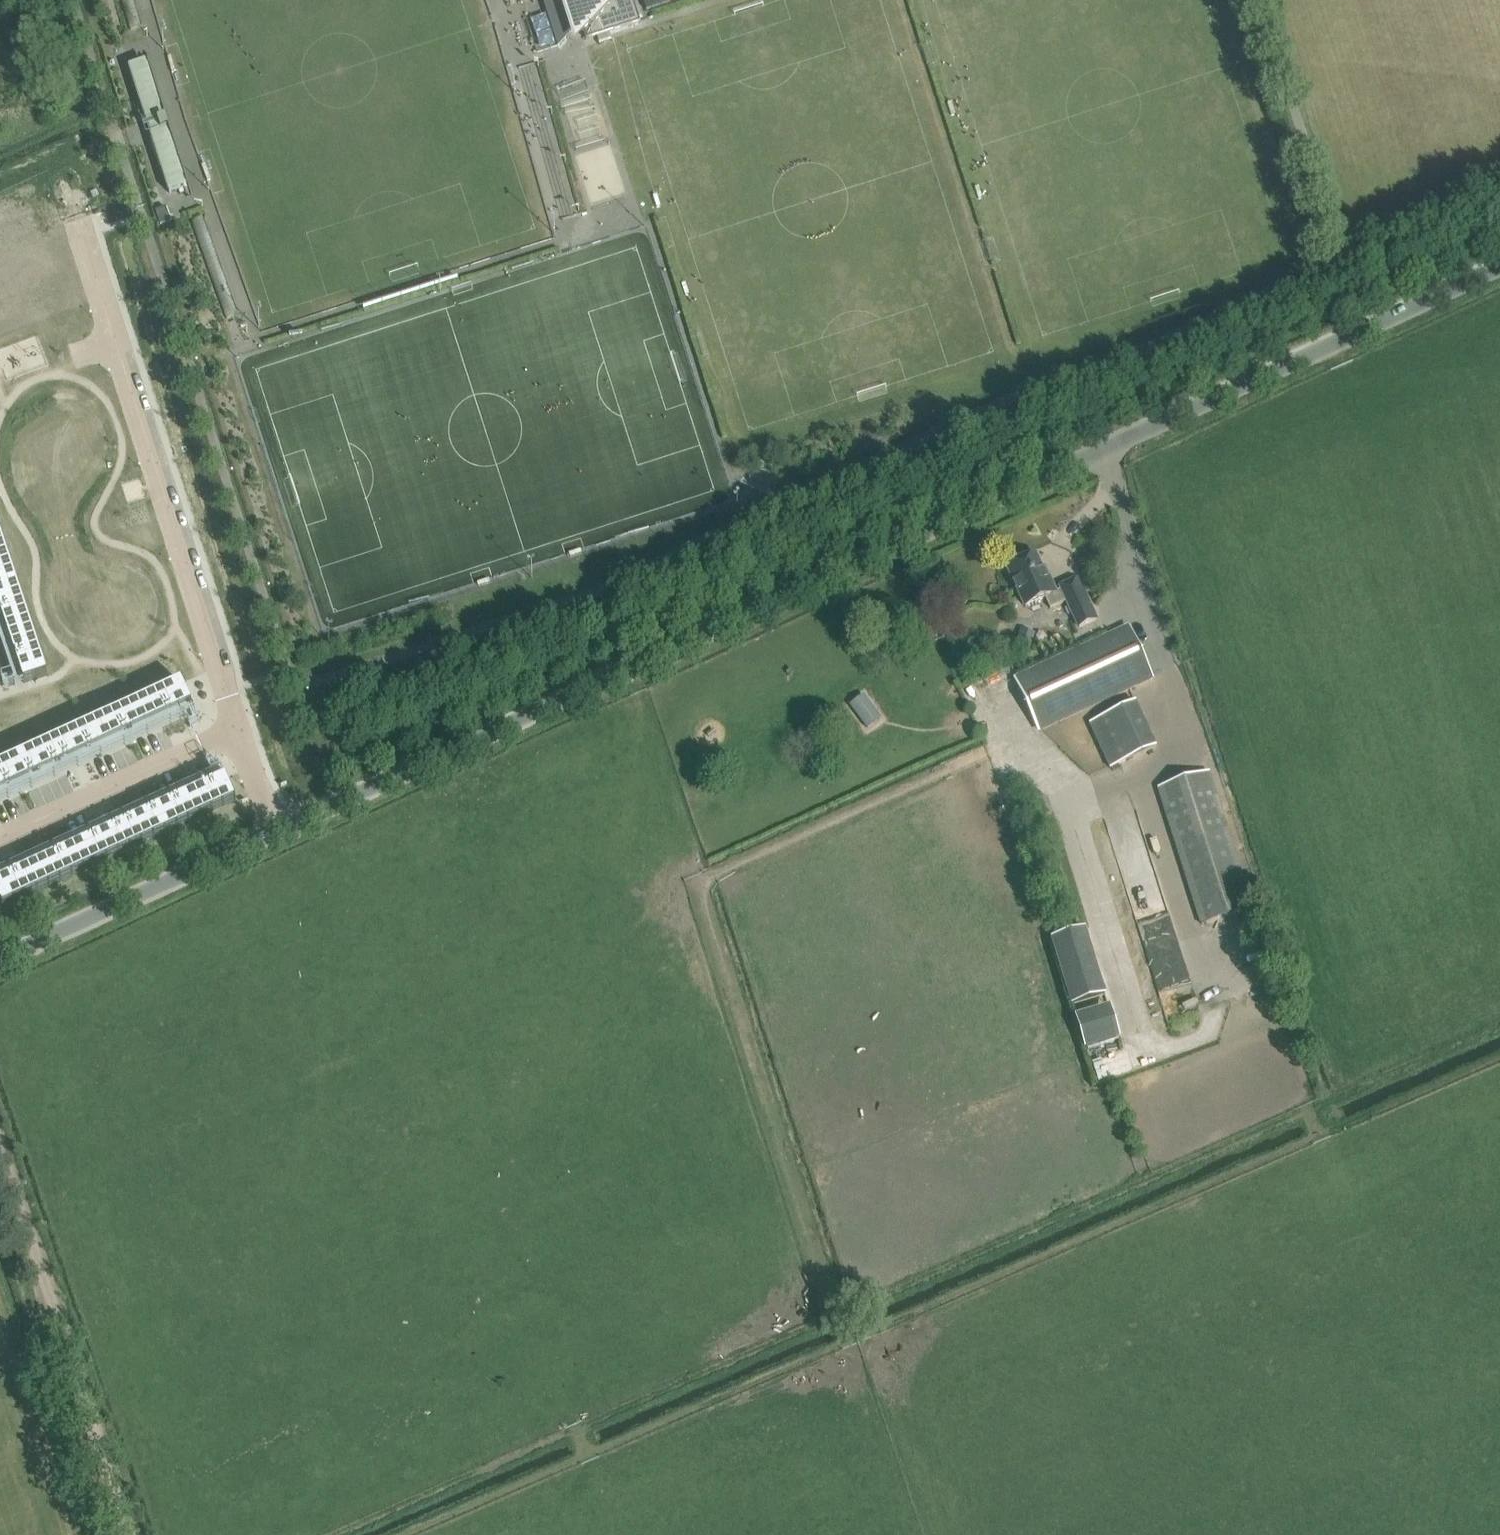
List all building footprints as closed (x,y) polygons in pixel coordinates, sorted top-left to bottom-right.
[(641,21),(634,0),(566,0),(574,27),(574,28),(575,28),(579,24),(585,30),(584,31),(586,39),(641,21)] [(129,66),(169,193),(185,188),(187,196),(192,195),(146,51),(141,53),(144,61),(129,66)] [(164,207),(155,210),(160,225),(171,221),(166,206),(164,207)] [(24,683),(48,675),(0,532),(0,610),(24,683)] [(1067,600),(1079,627),(1096,619),(1079,579),(1061,586),(1062,588),(1056,591),(1044,567),(1042,568),(1036,554),(1029,557),(1028,555),(1024,555),(1016,558),(1013,562),(1014,564),(1008,567),(1026,606),(1046,597),(1051,608),(1067,600)] [(1016,677),(1040,730),(1152,679),(1128,626),(1016,677)] [(1021,627),(1016,642),(1030,648),(1036,632),(1021,627)] [(0,766),(0,793),(192,705),(182,683),(0,766)] [(856,699),(849,705),(868,729),(875,723),(856,699)] [(1111,768),(1157,747),(1136,701),(1090,722),(1111,768)] [(1209,771),(1159,787),(1202,924),(1252,909),(1209,771)] [(0,881),(0,900),(3,906),(236,800),(226,778),(0,881)] [(1073,1004),(1105,994),(1085,928),(1052,938),(1073,1004)] [(1103,1004),(1067,1015),(1077,1049),(1113,1038),(1103,1004)]
